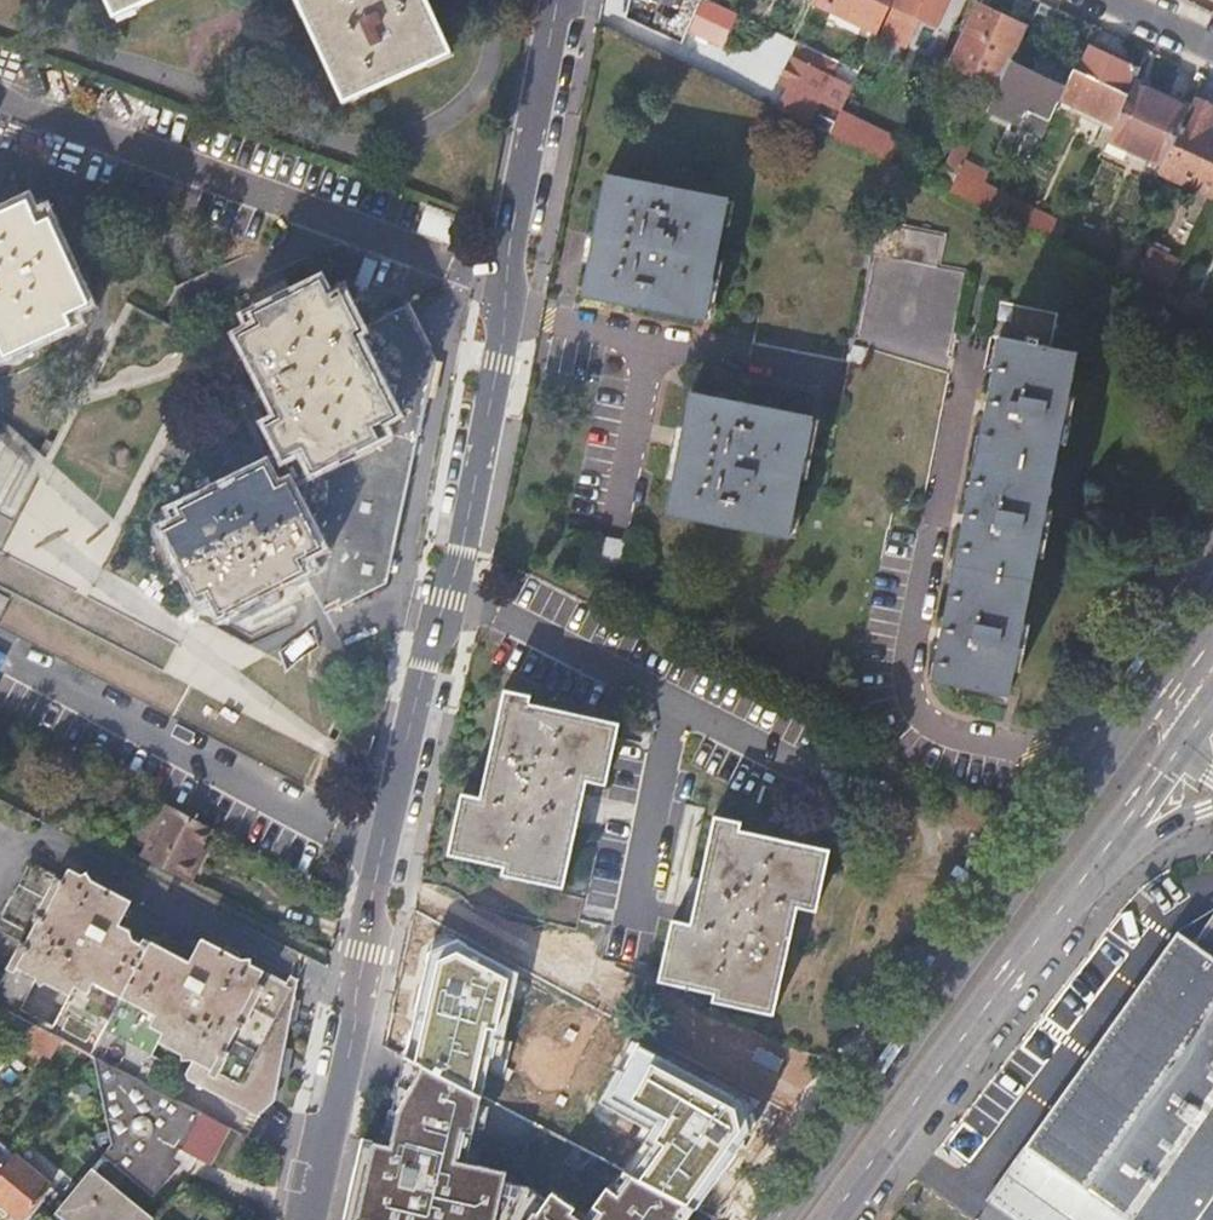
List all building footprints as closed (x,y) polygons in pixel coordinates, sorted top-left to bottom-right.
[(158,0),(101,0),(111,22),(158,0)] [(337,103),(443,56),(418,0),(291,0),(337,103)] [(625,18),(680,43),(684,35),(692,38),(695,33),(720,44),(735,15),(702,0),(629,0),(625,18)] [(809,6),(849,23),(851,18),(880,30),(894,0),(812,0),(809,6)] [(937,30),(951,0),(900,0),(895,11),(937,30)] [(950,70),(999,92),(1009,70),(1026,32),(977,10),(950,70)] [(1074,73),(1064,95),(1061,101),(1115,127),(1140,73),(1092,51),(1080,76),(1074,73)] [(807,53),(800,69),(826,82),(833,65),(807,53)] [(829,83),(826,82),(800,69),(791,65),(780,87),(789,91),(778,114),(807,128),(829,83)] [(987,118),(1042,142),(1061,101),(1064,95),(1009,70),(999,92),(987,118)] [(1131,127),(1167,144),(1188,99),(1152,82),(1131,127)] [(1212,200),(1212,106),(1196,98),(1161,173),(1212,200)] [(818,119),(812,130),(829,139),(835,127),(818,119)] [(890,167),(896,154),(835,126),(835,127),(829,139),(890,167)] [(945,173),(898,151),(896,154),(890,167),(951,196),(973,148),(960,142),(949,164),(945,173)] [(949,164),(902,142),(898,151),(945,173),(949,164)] [(580,301),(704,323),(727,201),(603,179),(580,301)] [(1067,231),(1012,206),(1004,222),(1007,224),(1059,248),(1067,231)] [(6,363),(73,333),(68,321),(89,311),(51,227),(39,233),(29,210),(0,223),(0,350),(6,363)] [(908,227),(905,261),(929,263),(927,283),(961,286),(962,267),(941,265),(944,230),(908,227)] [(1150,252),(1135,284),(1169,301),(1184,267),(1150,252)] [(327,291),(259,324),(265,337),(246,346),(287,432),(275,438),(288,464),(309,454),(320,477),(322,480),(381,451),(375,437),(398,426),(357,343),(363,340),(356,327),(346,305),(336,310),(327,291)] [(375,437),(414,438),(431,356),(403,304),(356,327),(363,340),(357,343),(398,426),(375,437)] [(1027,347),(997,342),(964,516),(971,527),(968,533),(962,526),(931,685),(1008,699),(1076,356),(1038,348),(1039,343),(1028,341),(1027,347)] [(667,518),(787,541),(812,420),(690,396),(667,518)] [(306,577),(333,626),(346,619),(338,603),(385,578),(414,438),(375,437),(381,451),(322,480),(320,477),(292,490),(323,555),(301,566),(306,577)] [(269,474),(184,515),(190,527),(169,537),(200,601),(214,594),(224,616),(306,577),(301,566),(323,555),(292,490),(280,496),(269,474)] [(598,563),(622,568),(627,546),(603,541),(598,563)] [(467,829),(459,828),(453,853),(510,866),(544,874),(542,883),(566,888),(591,782),(601,784),(609,749),(616,750),(621,725),(532,705),(534,695),(508,690),(485,797),(475,795),(467,829)] [(609,749),(601,784),(607,787),(616,750),(609,749)] [(475,795),(465,794),(459,828),(467,829),(475,795)] [(166,805),(140,856),(189,882),(200,861),(194,859),(210,828),(166,805)] [(754,1005),(753,1013),(777,1018),(803,910),(812,913),(819,879),(828,881),(833,855),(743,835),(744,828),(718,823),(706,876),(713,885),(710,892),(704,885),(694,929),(685,927),(677,963),(669,961),(663,985),(718,997),(754,1005)] [(0,971),(0,1008),(34,1025),(93,1056),(94,1057),(154,1088),(167,1062),(153,1055),(160,1041),(194,1058),(186,1074),(188,1080),(255,1114),(274,1076),(262,1070),(274,1045),(266,1040),(294,986),(273,975),(202,939),(190,961),(151,941),(151,942),(143,939),(141,944),(133,939),(130,930),(119,925),(131,901),(69,868),(63,880),(57,877),(58,875),(30,861),(0,918),(0,931),(15,938),(12,944),(19,947),(5,974),(0,971)] [(507,876),(542,883),(544,874),(510,866),(507,876)] [(819,879),(812,913),(818,915),(828,881),(819,879)] [(1191,944),(1177,934),(988,1195),(1022,1219),(1212,1219),(1212,914),(1191,944)] [(674,925),(669,961),(677,963),(685,927),(674,925)] [(714,1005),(753,1013),(754,1005),(718,997),(714,1005)] [(34,1025),(0,1008),(0,1029),(21,1041),(25,1036),(34,1025)] [(79,1073),(93,1056),(34,1025),(25,1036),(79,1073)] [(94,1057),(112,1143),(90,1170),(154,1219),(157,1215),(121,1186),(131,1173),(157,1194),(183,1163),(180,1160),(188,1147),(205,1157),(211,1160),(228,1127),(154,1088),(94,1057)] [(345,1219),(687,1219),(696,1207),(680,1199),(621,1169),(598,1218),(541,1182),(536,1192),(515,1184),(518,1175),(469,1153),(481,1127),(490,1128),(497,1107),(404,1057),(384,1144),(364,1139),(345,1219)] [(180,1160),(183,1163),(193,1169),(205,1157),(188,1147),(180,1160)] [(12,1155),(2,1167),(0,1170),(0,1214),(4,1217),(9,1211),(21,1219),(22,1219),(50,1185),(12,1155)] [(62,1219),(154,1219),(90,1170),(55,1214),(62,1219)]
